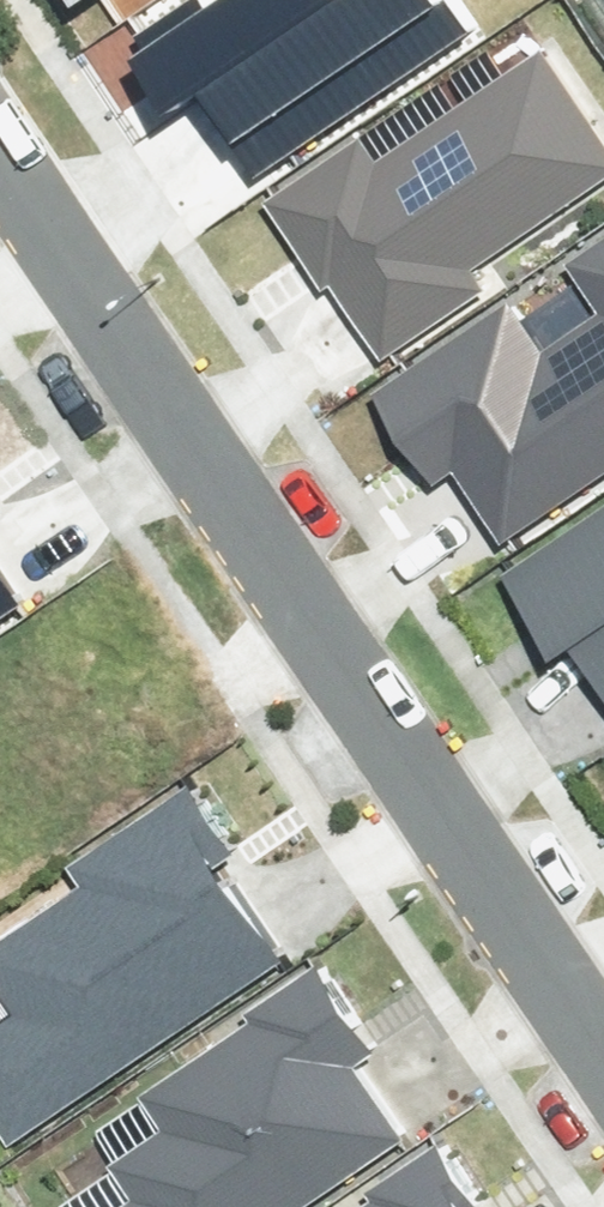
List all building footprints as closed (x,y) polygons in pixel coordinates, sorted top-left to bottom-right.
[(132,13),(176,79),(223,48),(270,119),(449,0),(151,0),(132,13)] [(391,183),(374,155),(308,197),(411,360),(500,303),(481,272),(603,194),(603,96),(583,62),(391,183)] [(416,396),(504,524),(603,456),(603,269),(416,396)] [(104,595),(0,430),(0,660),(104,595)] [(545,569),(603,656),(603,529),(545,569)] [(280,938),(156,754),(16,848),(50,898),(0,931),(0,1127),(280,938)] [(83,1206),(268,1206),(396,1116),(342,1041),(366,1024),(316,956),(254,1000),(271,1023),(111,1137),(134,1170),(83,1206)] [(481,1191),(432,1122),(370,1167),(386,1190),(362,1206),(459,1206),(481,1191)]
